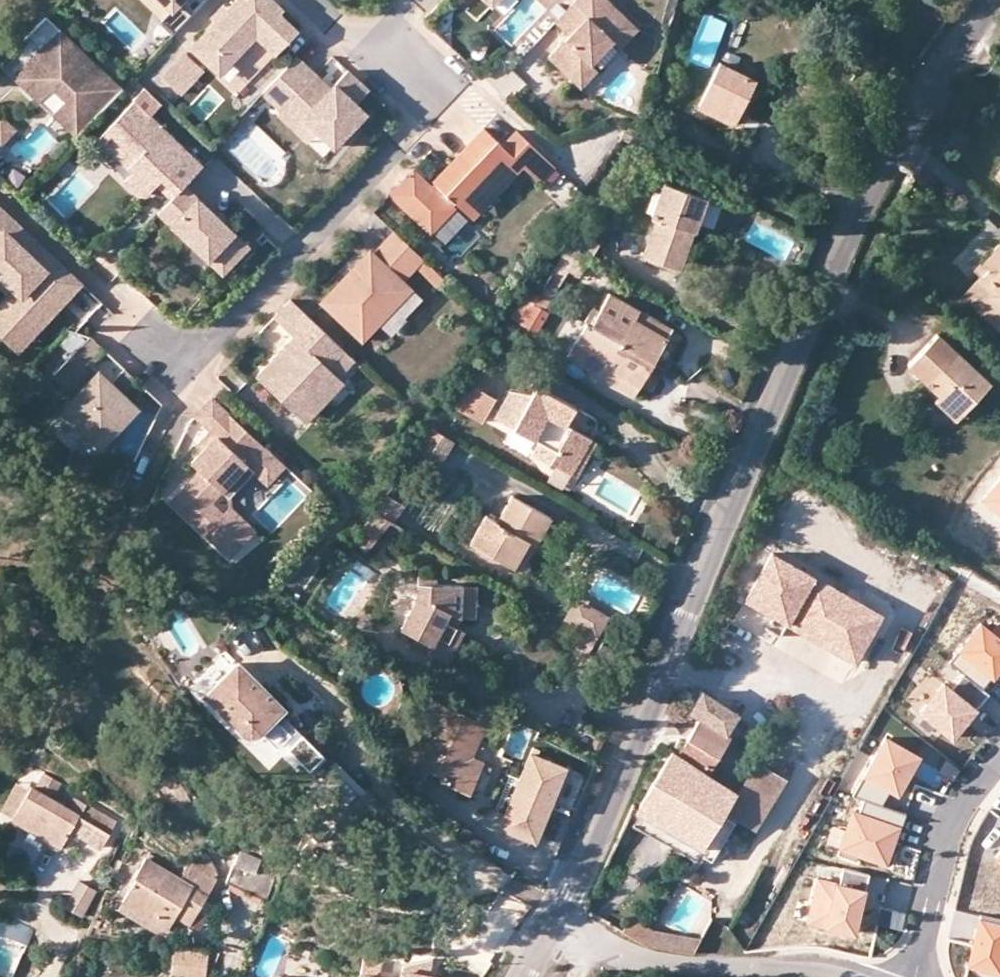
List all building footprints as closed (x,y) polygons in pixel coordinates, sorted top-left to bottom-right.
[(158,0),(141,0),(161,20),(170,11),(158,0)] [(170,11),(172,13),(185,0),(158,0),(170,11)] [(284,9),(274,0),(235,0),(228,8),(217,20),(191,48),(209,65),(222,50),(226,55),(250,30),(256,35),(276,54),(299,30),(280,13),(284,9)] [(558,22),(572,35),(550,57),(576,82),(594,64),(616,41),(623,48),(641,30),(610,0),(578,0),(558,22)] [(212,16),(217,20),(228,8),(224,3),(212,16)] [(90,123),(124,87),(48,16),(23,43),(41,60),(25,77),(30,82),(25,87),(40,100),(53,87),(65,99),(53,112),(68,127),(81,114),(90,123)] [(256,35),(250,30),(226,55),(222,50),(209,65),(220,74),(256,35)] [(2,65),(25,87),(30,82),(25,77),(41,60),(23,43),(2,65)] [(740,52),(727,45),(722,56),(735,62),(740,52)] [(203,68),(183,49),(161,73),(181,92),(203,68)] [(318,130),(334,145),(366,111),(356,102),(369,88),(348,69),(331,87),(327,92),(318,83),(322,79),(298,56),(266,90),(284,107),(288,103),(318,130)] [(755,78),(720,61),(698,104),(734,121),(755,78)] [(600,71),(594,64),(576,82),(583,88),(600,71)] [(331,87),(322,79),(318,83),(327,92),(331,87)] [(177,191),(204,164),(135,98),(111,124),(124,137),(112,149),(134,170),(125,180),(138,193),(148,193),(163,177),(177,191)] [(318,130),(288,103),(284,107),(278,114),(308,141),(318,130)] [(1,114),(0,115),(0,144),(3,146),(18,129),(1,114)] [(81,114),(68,127),(77,136),(90,123),(81,114)] [(99,137),(112,149),(124,137),(111,124),(99,137)] [(414,168),(392,192),(432,230),(456,205),(454,204),(458,201),(459,202),(479,181),(485,188),(515,156),(524,164),(541,180),(555,165),(518,129),(503,145),(485,127),(434,180),(435,181),(432,185),(414,168)] [(485,188),(479,181),(459,202),(474,216),(524,164),(515,156),(485,188)] [(555,200),(571,185),(560,173),(544,188),(555,200)] [(706,196),(664,182),(652,216),(657,218),(644,256),(679,269),(706,196)] [(183,186),(156,213),(220,276),(247,248),(183,186)] [(565,246),(589,259),(598,244),(589,237),(607,206),(596,200),(578,232),(574,230),(565,246)] [(13,238),(23,227),(0,205),(0,225),(13,238)] [(80,281),(23,227),(13,238),(0,225),(0,262),(6,256),(17,267),(5,279),(20,292),(1,313),(24,335),(59,298),(61,301),(80,281)] [(395,230),(374,252),(379,257),(400,234),(395,230)] [(322,299),(367,342),(415,291),(407,284),(421,268),(428,261),(400,234),(379,257),(374,252),(370,249),(322,299)] [(981,260),(988,266),(981,275),(968,289),(999,319),(999,240),(981,260)] [(566,248),(544,285),(555,292),(567,271),(579,277),(587,261),(566,248)] [(1,313),(20,292),(5,279),(17,267),(6,256),(0,262),(0,284),(10,293),(0,304),(0,333),(17,350),(28,338),(25,334),(24,335),(1,313)] [(988,266),(981,260),(974,268),(981,275),(988,266)] [(428,261),(421,268),(434,280),(441,273),(435,267),(428,261)] [(441,261),(435,267),(441,273),(442,274),(448,268),(441,261)] [(441,273),(434,280),(444,290),(451,282),(442,274),(441,273)] [(544,285),(539,295),(549,301),(555,292),(544,285)] [(968,289),(963,295),(999,330),(999,319),(968,289)] [(429,304),(415,291),(367,342),(373,347),(381,354),(429,304)] [(652,361),(664,338),(671,327),(609,292),(596,313),(604,318),(598,329),(652,361)] [(549,301),(539,295),(521,324),(536,333),(548,311),(544,309),(549,301)] [(344,348),(291,296),(275,314),(295,333),(304,342),(298,349),(293,345),(278,361),(272,356),(256,373),(301,415),(339,375),(328,364),(344,348)] [(94,328),(110,316),(100,303),(84,315),(94,328)] [(604,318),(596,313),(591,311),(585,322),(598,329),(604,318)] [(633,396),(652,361),(598,329),(585,322),(566,356),(633,396)] [(939,393),(962,415),(992,382),(992,379),(997,372),(986,362),(979,368),(939,332),(909,365),(939,393)] [(304,342),(295,333),(272,356),(278,361),(293,345),(298,349),(304,342)] [(106,349),(91,335),(53,373),(76,395),(64,407),(101,443),(127,415),(131,403),(120,393),(135,378),(125,368),(110,382),(91,364),(106,349)] [(652,361),(665,368),(677,346),(664,338),(652,361)] [(339,375),(301,415),(306,420),(345,380),(339,375)] [(471,417),(484,392),(464,381),(450,405),(471,417)] [(509,391),(492,423),(506,431),(511,426),(539,440),(532,453),(571,475),(591,440),(566,425),(575,408),(536,385),(531,394),(509,391)] [(156,406),(157,399),(149,391),(144,402),(156,406)] [(496,398),(484,392),(471,417),(482,423),(496,398)] [(958,419),(962,415),(939,393),(935,399),(958,419)] [(270,451),(211,396),(197,411),(199,418),(210,428),(216,433),(203,447),(191,460),(200,468),(171,498),(230,554),(248,534),(223,511),(211,499),(221,488),(246,461),(254,469),(270,451)] [(210,428),(198,441),(203,447),(216,433),(210,428)] [(430,428),(419,451),(440,464),(453,441),(430,428)] [(270,451),(254,469),(267,481),(284,463),(270,451)] [(246,461),(221,488),(229,495),(254,469),(246,461)] [(980,500),(999,517),(999,478),(980,500)] [(385,492),(377,508),(395,518),(404,503),(385,492)] [(524,537),(533,542),(547,516),(506,494),(492,520),(480,514),(465,542),(509,565),(524,537)] [(223,511),(248,534),(255,527),(230,503),(223,511)] [(391,536),(398,524),(373,509),(353,544),(367,552),(380,529),(386,532),(391,536)] [(380,529),(367,552),(372,555),(386,532),(380,529)] [(518,570),(533,542),(524,537),(509,565),(518,570)] [(880,617),(775,555),(748,599),(771,612),(764,624),(780,634),(787,622),(854,661),(880,617)] [(462,613),(460,581),(416,580),(415,595),(399,623),(430,642),(426,651),(444,661),(463,630),(454,624),(462,613)] [(474,581),(460,581),(462,613),(476,613),(474,581)] [(650,603),(644,598),(636,614),(642,617),(650,603)] [(565,620),(596,638),(607,616),(576,599),(565,620)] [(947,661),(963,674),(979,687),(999,664),(999,620),(990,630),(980,621),(947,661)] [(430,642),(399,623),(394,633),(426,651),(430,642)] [(239,725),(256,723),(278,701),(235,658),(203,689),(215,700),(239,725)] [(952,686),(944,679),(916,707),(950,741),(979,711),(981,712),(993,699),(963,674),(952,686)] [(717,824),(738,790),(710,773),(731,735),(727,733),(738,711),(704,691),(692,712),(700,717),(680,754),(673,752),(639,809),(642,811),(704,847),(717,824)] [(472,756),(492,712),(473,702),(468,713),(428,698),(417,721),(433,727),(431,734),(424,733),(411,764),(441,776),(440,782),(469,794),(482,762),(472,756)] [(239,725),(215,700),(205,710),(205,717),(222,735),(230,735),(239,725)] [(887,734),(851,796),(864,801),(880,806),(888,788),(898,794),(920,751),(887,734)] [(530,752),(502,822),(535,836),(563,765),(530,752)] [(331,767),(286,811),(316,840),(360,795),(331,767)] [(778,791),(748,772),(738,790),(717,824),(748,841),(778,791)] [(61,784),(44,773),(36,787),(31,787),(13,817),(60,845),(70,831),(100,848),(115,822),(73,797),(66,807),(51,799),(61,784)] [(6,816),(23,785),(13,780),(0,804),(0,812),(6,816)] [(852,813),(841,851),(888,865),(893,853),(888,851),(896,829),(898,830),(904,815),(880,806),(864,801),(860,815),(852,813)] [(704,847),(642,811),(635,823),(696,859),(704,847)] [(239,851),(225,881),(264,900),(278,868),(239,851)] [(166,927),(164,933),(177,940),(216,879),(191,865),(184,878),(145,856),(133,876),(134,877),(121,902),(166,927)] [(818,878),(808,921),(853,931),(862,889),(864,889),(867,875),(841,868),(837,882),(818,878)] [(98,891),(80,881),(65,906),(83,916),(98,891)] [(162,935),(164,933),(166,927),(121,902),(116,910),(162,935)] [(965,967),(978,976),(997,976),(999,965),(999,921),(977,916),(965,967)] [(632,917),(624,931),(647,944),(655,931),(632,917)] [(655,931),(647,944),(699,952),(707,939),(656,929),(655,931)] [(173,947),(170,976),(176,976),(206,976),(208,950),(173,947)] [(450,972),(405,963),(402,976),(449,976),(450,972)] [(320,973),(283,966),(281,976),(319,976),(320,973)] [(362,966),(359,976),(398,976),(399,974),(362,966)]
